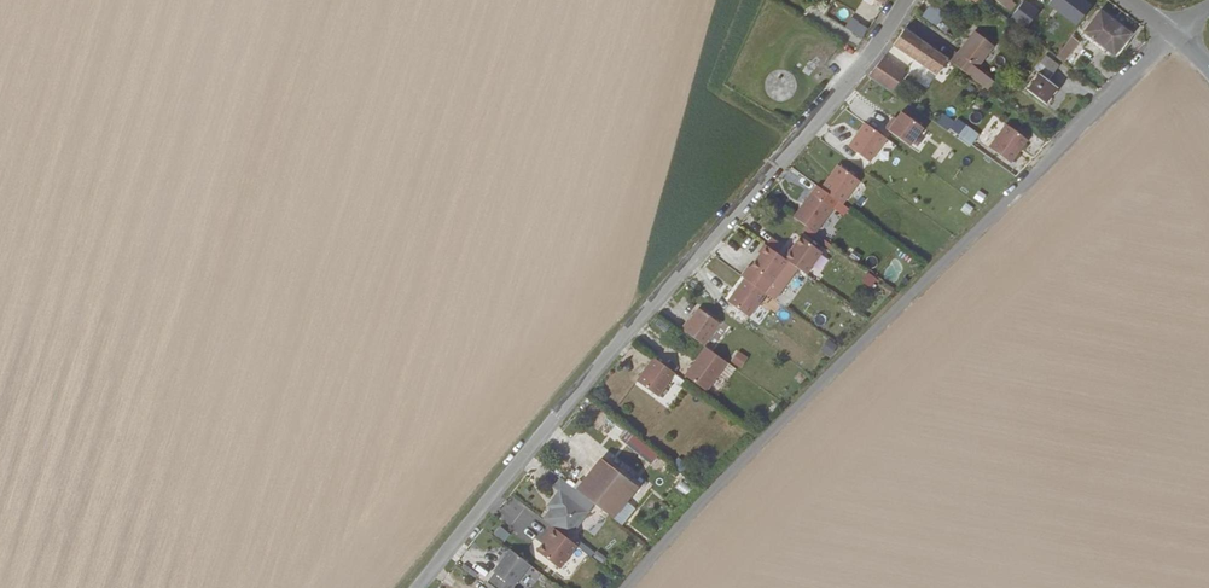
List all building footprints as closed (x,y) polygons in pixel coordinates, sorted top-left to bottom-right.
[(1005,8),(1012,0),(994,0),(1005,8)] [(1005,8),(1010,12),(1016,5),(1011,1),(1005,8)] [(931,4),(923,16),(937,27),(946,15),(931,4)] [(1099,12),(1081,36),(1097,49),(1100,45),(1113,55),(1129,34),(1099,12)] [(844,27),(852,31),(857,23),(859,19),(852,14),(844,27)] [(852,31),(861,37),(866,29),(857,23),(852,31)] [(893,45),(935,75),(947,59),(904,29),(893,45)] [(991,80),(976,68),(993,46),(974,31),(957,54),(955,52),(948,60),(985,88),(991,80)] [(1061,58),(1075,39),(1071,36),(1057,55),(1061,58)] [(1025,89),(1046,105),(1057,89),(1046,81),(1058,66),(1045,56),(1033,71),(1037,73),(1025,89)] [(887,73),(891,68),(881,60),(871,72),(885,84),(891,75),(887,73)] [(924,74),(920,83),(928,87),(933,78),(924,74)] [(995,83),(991,80),(985,88),(989,92),(995,83)] [(945,111),(938,122),(972,145),(979,135),(945,111)] [(886,129),(910,147),(923,129),(902,113),(894,123),(891,121),(886,129)] [(989,147),(1012,164),(1030,139),(1006,123),(989,147)] [(887,140),(865,124),(848,147),(870,163),(887,140)] [(932,157),(942,163),(948,153),(938,147),(932,157)] [(838,166),(821,189),(843,205),(860,181),(838,166)] [(979,190),(974,198),(982,204),(988,196),(979,190)] [(831,213),(809,197),(794,218),(815,233),(831,213)] [(965,203),(961,211),(970,215),(974,207),(965,203)] [(788,249),(781,257),(805,274),(821,252),(800,237),(790,250),(788,249)] [(787,261),(763,244),(757,252),(759,254),(749,267),(771,283),(787,261)] [(869,273),(862,282),(873,289),(880,280),(869,273)] [(749,317),(766,294),(744,278),(727,301),(749,317)] [(687,321),(681,329),(704,346),(719,324),(698,308),(688,322),(687,321)] [(828,339),(821,351),(832,358),(839,346),(828,339)] [(727,363),(706,347),(685,375),(706,391),(727,363)] [(731,362),(741,369),(749,358),(739,351),(731,362)] [(674,373),(653,357),(636,381),(657,396),(674,373)] [(626,449),(628,444),(644,454),(650,446),(635,437),(633,439),(621,432),(615,442),(626,449)] [(683,473),(689,464),(678,457),(672,466),(683,473)] [(576,490),(612,518),(636,486),(600,459),(576,490)] [(551,508),(542,520),(552,527),(567,539),(588,511),(560,489),(550,502),(554,505),(551,508)] [(506,542),(512,534),(500,525),(494,533),(506,542)] [(567,539),(552,527),(544,537),(546,538),(542,544),(536,551),(559,568),(576,546),(567,539)] [(529,565),(510,550),(493,572),(512,587),(529,565)]
